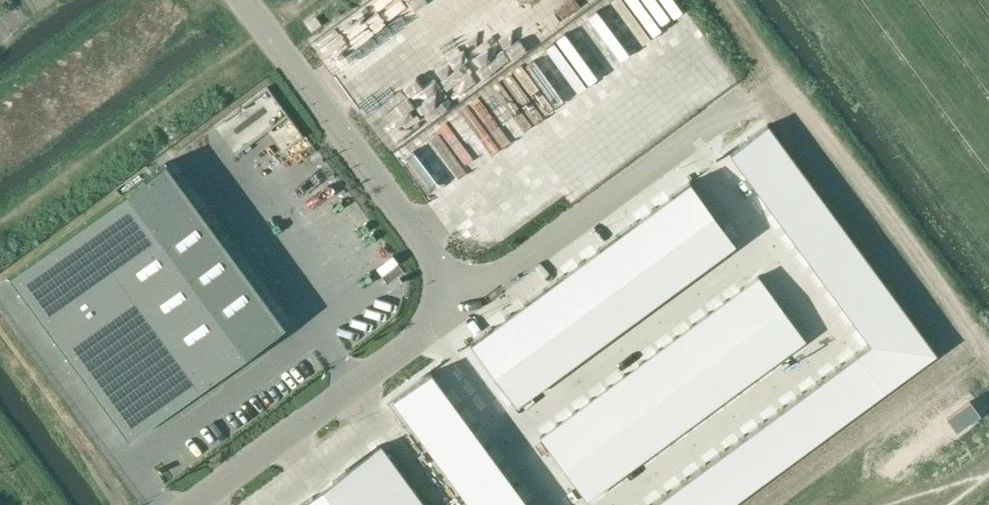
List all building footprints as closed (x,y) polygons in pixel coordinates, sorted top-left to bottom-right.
[(19,34),(0,2),(0,45),(19,34)] [(935,353),(767,124),(728,152),(868,342),(647,504),(728,504),(935,353)] [(153,419),(163,411),(164,413),(284,325),(165,162),(9,277),(76,368),(78,367),(129,437),(138,430),(140,433),(156,422),(153,419)] [(690,181),(469,342),(514,404),(735,242),(690,181)] [(758,275),(539,436),(586,500),(806,339),(758,275)] [(392,399),(470,504),(529,504),(431,371),(392,399)] [(300,504),(400,504),(365,457),(300,504)]
